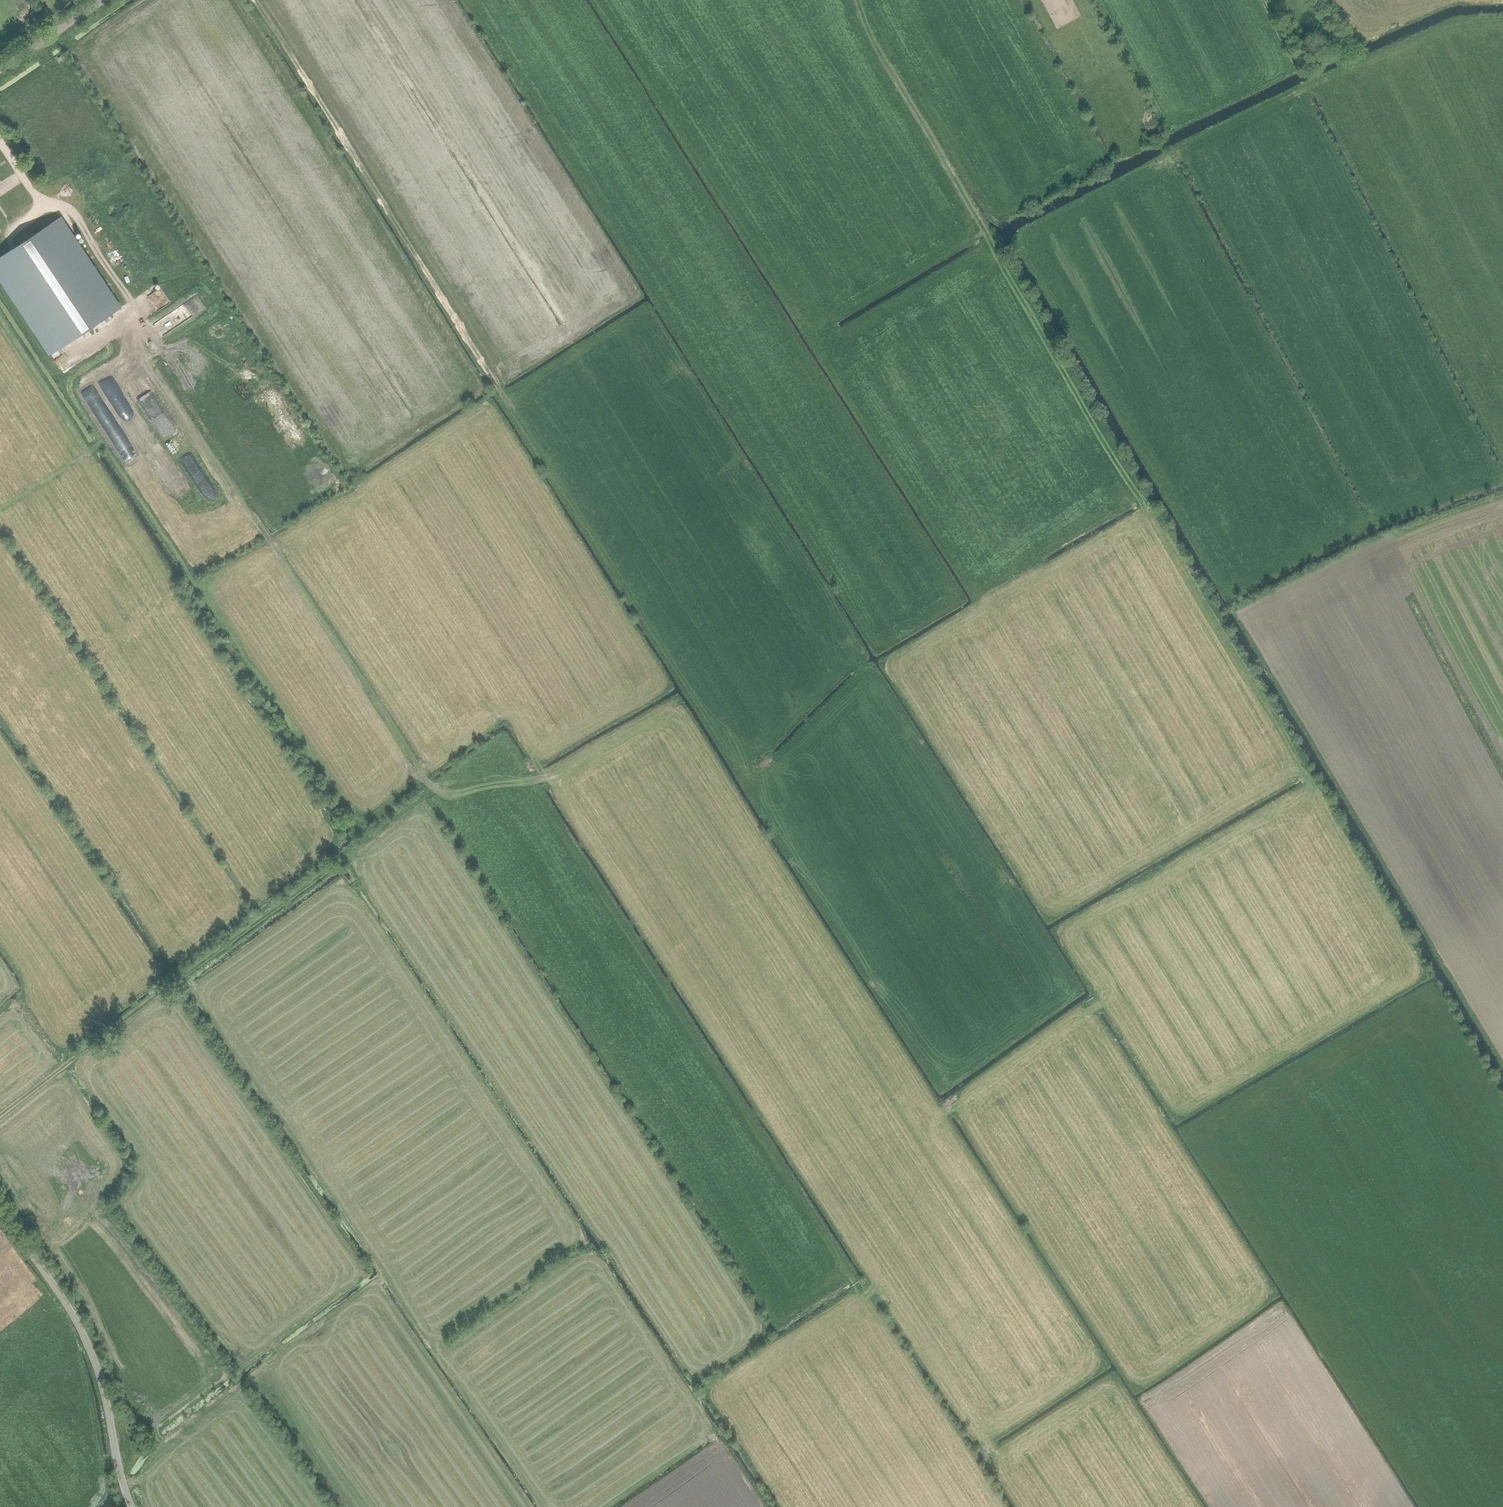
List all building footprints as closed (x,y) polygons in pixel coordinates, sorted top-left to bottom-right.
[(34,22),(39,19),(34,11),(29,14),(34,22)] [(50,354),(119,308),(59,218),(0,257),(0,279),(50,354)] [(141,379),(128,386),(141,410),(154,403),(141,379)] [(92,417),(102,422),(108,412),(99,406),(92,417)] [(121,454),(133,448),(124,433),(112,440),(121,454)]
